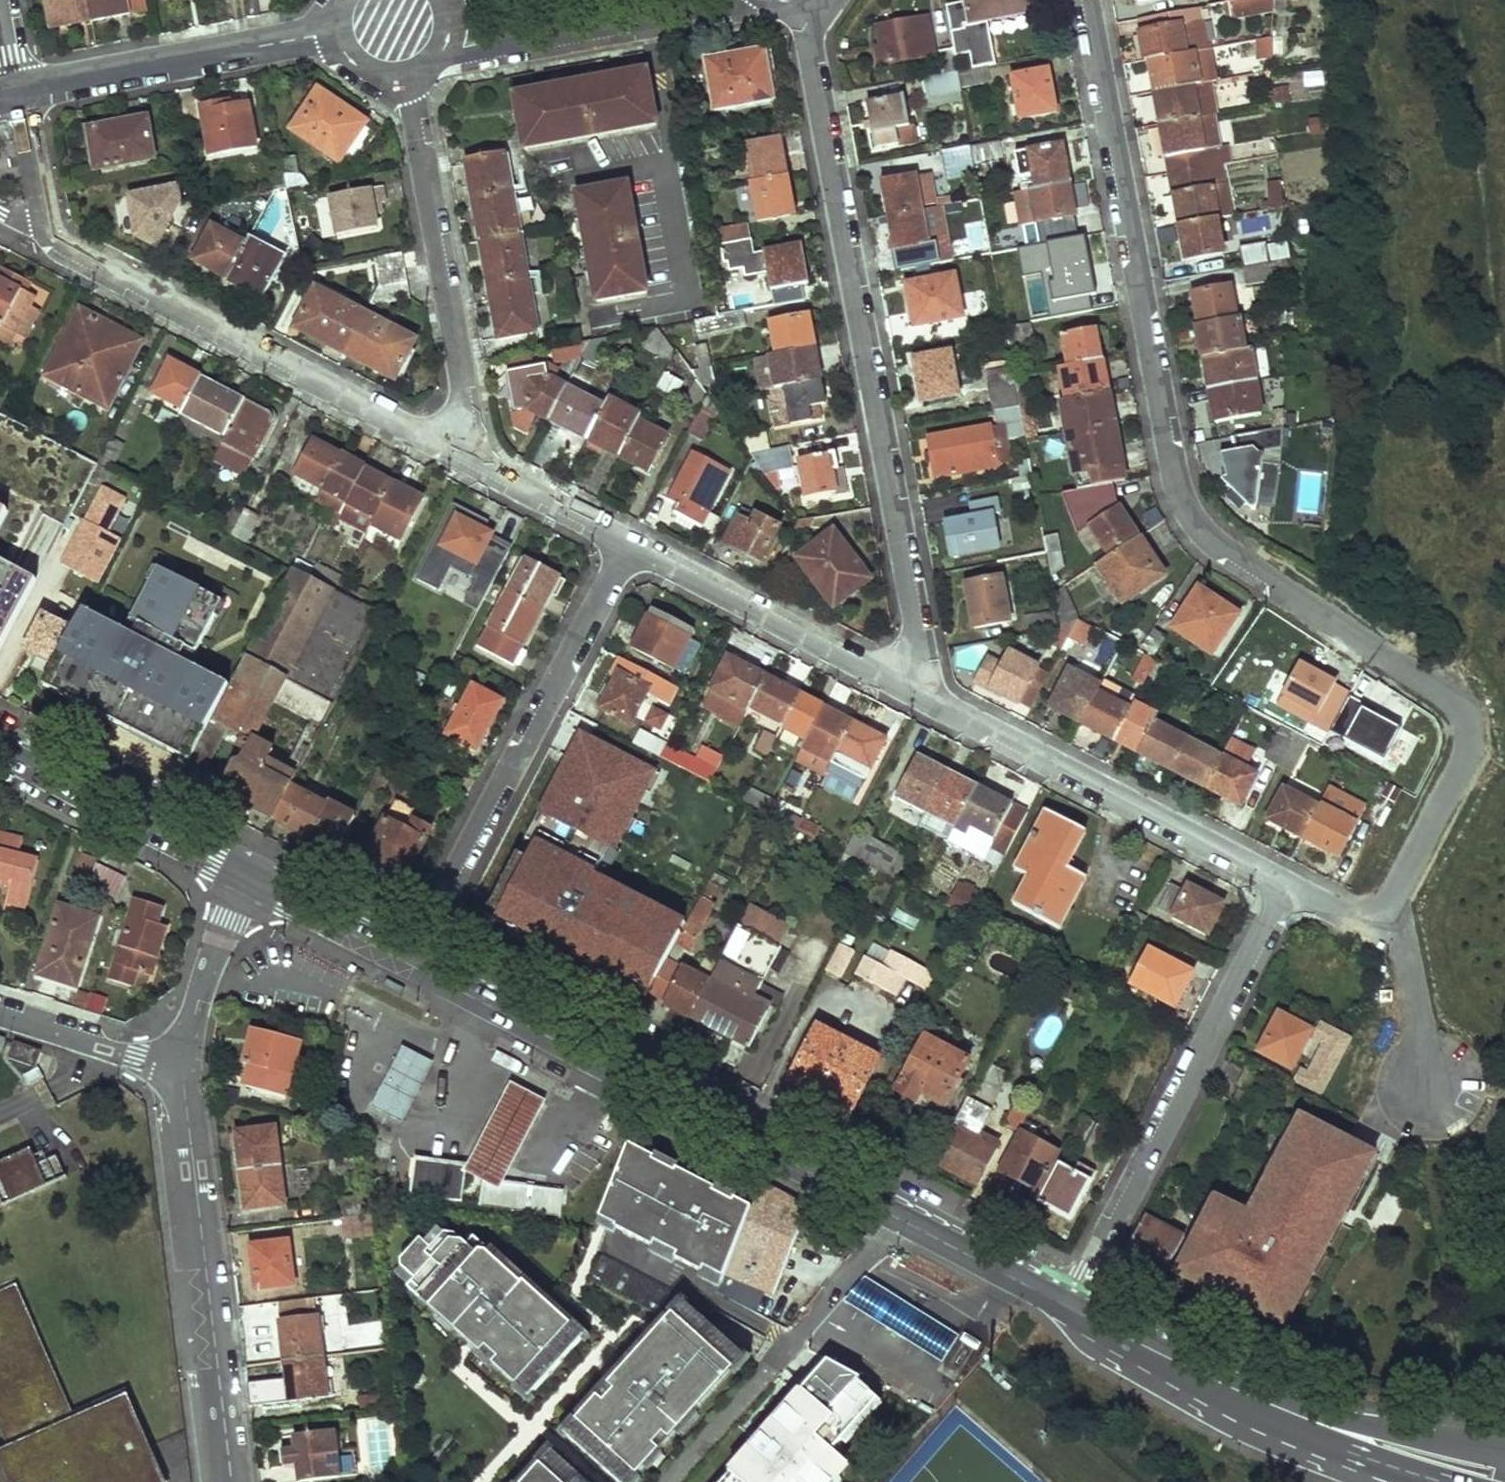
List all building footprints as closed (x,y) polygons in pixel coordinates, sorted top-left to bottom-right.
[(88,0),(46,0),(51,29),(92,22),(88,0)] [(92,22),(148,12),(146,0),(88,0),(92,22)] [(988,65),(996,63),(991,35),(996,34),(993,21),(1037,12),(1035,0),(963,0),(964,4),(946,8),(954,50),(958,70),(988,65)] [(1195,10),(1197,10),(1228,4),(1248,0),(1194,0),(1195,10)] [(1228,4),(1231,19),(1273,12),(1273,0),(1248,0),(1228,4)] [(1195,10),(1142,20),(1149,61),(1204,51),(1197,10),(1195,10)] [(876,52),(880,68),(933,59),(926,20),(879,30),(882,51),(876,52)] [(1257,42),(1258,59),(1273,59),(1272,39),(1257,42)] [(958,70),(954,50),(939,52),(943,73),(958,70)] [(1215,81),(1210,50),(1204,51),(1149,61),(1155,93),(1210,82),(1215,81)] [(696,62),(705,111),(774,100),(764,51),(696,62)] [(958,70),(960,87),(990,82),(988,65),(958,70)] [(513,94),(522,148),(657,124),(647,69),(605,76),(606,84),(587,88),(568,91),(567,84),(513,94)] [(943,73),(920,77),(925,103),(934,101),(933,96),(961,90),(960,87),(958,70),(943,73)] [(1012,77),(1020,117),(1055,111),(1048,71),(1012,77)] [(585,80),(587,88),(606,84),(605,76),(585,80)] [(587,88),(585,80),(567,84),(568,91),(587,88)] [(1210,82),(1155,93),(1160,125),(1211,115),(1215,114),(1210,82)] [(318,87),(288,129),(338,163),(346,152),(356,160),(374,132),(364,127),(367,121),(318,87)] [(909,126),(904,97),(867,103),(875,147),(897,143),(912,140),(909,126)] [(247,98),(199,107),(209,154),(256,144),(247,98)] [(1221,166),(1211,115),(1160,125),(1166,159),(1170,176),(1221,166)] [(147,118),(88,129),(96,169),(154,158),(147,118)] [(751,183),(789,176),(781,138),(744,144),(751,183)] [(971,144),(974,160),(1004,154),(1001,139),(971,144)] [(971,144),(940,150),(945,176),(976,170),(974,160),(971,144)] [(1036,190),(1070,185),(1063,146),(1030,151),(1036,190)] [(288,188),(308,185),(299,172),(295,154),(282,157),(284,171),(288,188)] [(466,162),(499,339),(537,332),(504,155),(466,162)] [(1221,166),(1170,176),(1173,195),(1179,227),(1217,219),(1231,217),(1221,166)] [(288,188),(284,171),(274,173),(278,190),(288,188)] [(887,216),(922,210),(921,207),(934,204),(928,171),(881,180),(887,216)] [(751,183),(747,184),(753,221),(794,213),(789,176),(751,183)] [(582,191),(602,300),(653,291),(634,182),(582,191)] [(1283,207),(1281,182),(1266,183),(1267,210),(1283,207)] [(1036,190),(1032,191),(1038,224),(1076,217),(1070,185),(1036,190)] [(184,233),(199,205),(183,203),(181,188),(131,196),(136,238),(157,249),(170,226),(184,233)] [(381,188),(329,198),(335,237),(377,229),(375,216),(373,206),(379,204),(384,203),(381,188)] [(381,215),(379,204),(373,206),(375,216),(381,215)] [(922,210),(887,216),(894,251),(898,251),(901,269),(938,263),(934,244),(942,243),(946,237),(940,207),(922,210)] [(1217,219),(1179,227),(1186,262),(1223,255),(1217,219)] [(714,247),(744,241),(740,226),(711,231),(714,247)] [(229,281),(247,247),(213,228),(193,263),(229,281)] [(1093,235),(1053,242),(1058,271),(1098,264),(1093,235)] [(247,247),(229,281),(264,300),(285,258),(251,240),(247,247)] [(744,241),(714,247),(712,248),(714,263),(719,262),(720,271),(735,269),(737,277),(759,273),(762,292),(806,283),(800,246),(745,255),(744,241)] [(945,262),(942,243),(934,244),(938,263),(945,262)] [(1243,269),(1286,261),(1286,246),(1269,250),(1267,244),(1240,249),(1243,269)] [(404,253),(373,259),(377,272),(406,268),(404,253)] [(1286,261),(1243,269),(1245,286),(1286,279),(1286,261)] [(406,268),(377,272),(380,291),(372,305),(411,300),(406,268)] [(12,276),(0,270),(0,281),(8,285),(12,276)] [(14,335),(24,339),(38,313),(26,307),(29,296),(25,293),(28,285),(12,276),(8,285),(0,281),(0,328),(14,335)] [(906,284),(914,327),(963,319),(955,276),(906,284)] [(346,355),(367,315),(316,290),(296,329),(346,355)] [(1197,328),(1238,320),(1232,290),(1193,297),(1197,328)] [(100,320),(79,309),(43,376),(105,408),(138,347),(97,326),(100,320)] [(719,317),(693,322),(695,336),(743,327),(740,312),(719,317)] [(367,315),(346,355),(396,380),(416,342),(367,315)] [(775,356),(814,348),(808,316),(769,323),(775,356)] [(1238,320),(1197,328),(1203,359),(1243,351),(1238,320)] [(1034,340),(1031,323),(1004,329),(1007,344),(1010,359),(1036,354),(1034,340)] [(0,328),(0,343),(8,347),(14,335),(0,328)] [(666,339),(659,329),(643,331),(635,348),(654,357),(670,365),(676,353),(666,339)] [(1069,369),(1104,362),(1098,330),(1063,336),(1069,369)] [(592,341),(582,358),(598,366),(616,336),(592,341)] [(592,341),(565,346),(555,363),(582,358),(592,341)] [(814,348),(775,356),(769,357),(755,360),(761,393),(766,392),(778,390),(820,382),(814,348)] [(1243,351),(1203,359),(1209,392),(1254,383),(1249,350),(1243,351)] [(509,376),(534,369),(532,353),(506,357),(509,376)] [(914,360),(921,402),(957,396),(949,354),(914,360)] [(1060,370),(1066,400),(1109,393),(1104,362),(1069,369),(1060,370)] [(1014,378),(1011,364),(985,368),(993,411),(995,411),(1019,407),(1014,378)] [(181,413),(199,380),(168,365),(151,396),(181,413)] [(548,421),(567,387),(552,381),(557,371),(547,367),(534,369),(509,376),(507,377),(506,378),(515,430),(524,433),(533,415),(548,421)] [(713,386),(711,369),(690,373),(698,384),(702,389),(713,386)] [(656,389),(677,398),(684,381),(663,372),(656,389)] [(1019,409),(1030,407),(1024,376),(1014,378),(1019,407),(1019,409)] [(181,413),(180,417),(224,440),(243,403),(199,380),(181,413)] [(820,382),(778,390),(781,413),(771,415),(774,428),(809,422),(818,420),(816,406),(824,405),(820,382)] [(1254,383),(1209,392),(1215,424),(1260,415),(1254,383)] [(702,389),(698,384),(680,416),(692,423),(701,407),(707,396),(702,389)] [(548,421),(587,440),(604,406),(567,387),(548,421)] [(778,390),(766,392),(771,415),(781,413),(778,390)] [(1109,393),(1066,400),(1063,402),(1053,403),(1059,435),(1069,433),(1116,425),(1109,393)] [(587,440),(621,457),(640,421),(643,416),(608,399),(604,406),(587,440)] [(274,419),(243,403),(224,440),(218,451),(212,461),(243,477),(274,419)] [(692,423),(687,433),(701,440),(715,414),(701,407),(692,423)] [(1024,438),(1019,409),(1019,407),(995,411),(998,427),(1005,426),(1007,441),(1024,438)] [(1025,441),(1035,440),(1030,407),(1019,409),(1024,438),(1025,441)] [(1271,431),(1281,429),(1282,412),(1272,414),(1271,431)] [(174,428),(218,451),(224,440),(180,417),(174,428)] [(640,421),(621,457),(649,472),(668,437),(640,421)] [(1116,425),(1069,433),(1079,489),(1125,479),(1116,425)] [(998,427),(990,428),(997,464),(1011,462),(1007,441),(1005,426),(998,427)] [(997,464),(990,428),(928,439),(935,477),(997,466),(997,464)] [(1260,458),(1255,454),(1279,449),(1281,429),(1271,431),(1234,439),(1237,455),(1221,458),(1226,479),(1221,481),(1253,511),(1254,502),(1274,504),(1278,466),(1259,464),(1260,458)] [(750,455),(770,449),(765,432),(745,438),(750,455)] [(96,467),(108,473),(122,446),(109,439),(95,466),(96,467)] [(323,489),(340,456),(312,443),(295,475),(323,489)] [(750,457),(764,477),(792,470),(787,449),(750,457)] [(1278,466),(1279,449),(1255,454),(1260,458),(1259,464),(1278,466)] [(674,505),(672,511),(700,525),(728,472),(694,454),(668,502),(674,505)] [(833,454),(796,460),(804,499),(817,496),(818,500),(846,494),(843,481),(833,482),(831,471),(836,469),(833,454)] [(340,456),(323,489),(347,501),(363,470),(340,456)] [(1031,475),(1028,462),(1018,464),(1020,477),(1031,475)] [(102,484),(108,473),(96,467),(88,484),(95,488),(98,482),(102,484)] [(843,481),(840,468),(836,469),(831,471),(833,482),(843,481)] [(393,485),(363,470),(347,501),(338,519),(367,536),(371,528),(393,485)] [(419,499),(393,485),(371,528),(372,528),(367,537),(393,551),(397,541),(398,542),(419,499)] [(123,499),(100,487),(60,565),(97,584),(120,540),(106,533),(123,499)] [(10,506),(0,501),(0,525),(10,506)] [(944,523),(950,556),(998,547),(993,515),(998,514),(996,501),(971,505),(974,518),(944,523)] [(1140,537),(1120,506),(1110,511),(1104,502),(1078,520),(1084,529),(1089,526),(1109,557),(1140,537)] [(229,537),(243,510),(230,504),(216,531),(229,537)] [(477,518),(453,505),(412,578),(435,591),(448,568),(467,578),(468,575),(474,579),(464,596),(481,606),(507,553),(488,542),(490,537),(472,527),(477,518)] [(743,509),(725,542),(759,560),(777,526),(743,509)] [(229,537),(244,545),(258,518),(243,510),(229,537)] [(812,521),(797,524),(790,537),(802,543),(812,521)] [(1051,573),(1065,570),(1056,527),(1041,531),(1051,573)] [(832,530),(796,556),(832,607),(869,579),(832,530)] [(490,537),(488,542),(507,553),(510,548),(490,537)] [(1109,557),(1097,566),(1122,603),(1164,574),(1140,537),(1109,557)] [(1046,553),(1043,540),(1019,544),(1021,558),(1046,553)] [(509,592),(544,610),(560,580),(525,561),(509,592)] [(44,682),(193,759),(226,696),(219,692),(224,683),(192,666),(226,601),(154,564),(121,629),(82,609),(44,682)] [(343,583),(344,580),(315,566),(308,578),(338,594),(343,583)] [(32,585),(0,569),(0,649),(32,585)] [(179,787),(194,795),(201,781),(275,820),(292,788),(358,658),(379,616),(338,594),(308,578),(291,569),(231,686),(226,696),(207,733),(193,759),(179,787)] [(965,584),(973,628),(1007,621),(1000,577),(965,584)] [(385,604),(343,583),(338,594),(379,616),(385,604)] [(1198,587),(1172,628),(1211,654),(1237,613),(1198,587)] [(1059,591),(1053,595),(1057,619),(1059,629),(1072,623),(1059,591)] [(544,610),(509,592),(480,649),(514,667),(544,610)] [(481,606),(464,596),(459,605),(477,615),(481,606)] [(648,617),(633,647),(674,668),(689,638),(648,617)] [(1072,623),(1059,629),(1050,645),(1062,651),(1077,620),(1072,623)] [(1077,620),(1062,651),(1076,659),(1092,628),(1077,620)] [(1137,651),(1151,658),(1163,637),(1152,628),(1137,651)] [(990,655),(977,682),(1017,703),(1036,667),(1010,653),(1005,661),(990,655)] [(750,705),(765,676),(727,657),(701,708),(739,727),(750,705)] [(1334,677),(1299,659),(1273,706),(1327,735),(1329,732),(1347,697),(1350,692),(1333,683),(1334,677)] [(1154,660),(1147,674),(1158,679),(1165,665),(1154,660)] [(1050,674),(1036,667),(1017,703),(1031,711),(1050,674)] [(1079,723),(1098,686),(1069,671),(1050,707),(1079,723)] [(617,676),(600,710),(631,725),(647,691),(617,676)] [(765,676),(750,705),(783,721),(797,692),(765,676)] [(1113,740),(1131,703),(1135,697),(1101,680),(1098,686),(1079,723),(1113,740)] [(501,702),(472,686),(446,735),(476,750),(501,702)] [(783,721),(781,725),(806,738),(822,706),(797,692),(783,721)] [(1360,704),(1347,697),(1329,732),(1382,759),(1397,728),(1358,708),(1360,704)] [(1153,723),(1156,716),(1131,703),(1113,740),(1137,752),(1153,723)] [(806,738),(800,750),(831,766),(837,753),(852,722),(822,706),(806,738)] [(659,730),(668,714),(653,707),(645,723),(659,730)] [(852,722),(837,753),(867,768),(883,737),(852,722)] [(1172,770),(1187,741),(1153,723),(1137,752),(1172,770)] [(766,754),(776,735),(763,729),(754,747),(766,754)] [(1399,729),(1384,763),(1400,770),(1415,736),(1399,729)] [(659,760),(666,745),(640,731),(634,746),(659,760)] [(644,997),(670,948),(583,903),(651,774),(579,737),(486,915),(644,997)] [(1221,758),(1205,788),(1239,805),(1253,775),(1242,770),(1251,751),(1229,740),(1221,758)] [(1205,788),(1221,758),(1187,741),(1172,770),(1205,788)] [(659,760),(710,785),(723,758),(700,746),(692,758),(666,745),(659,760)] [(800,750),(795,760),(826,776),(831,766),(800,750)] [(924,812),(945,770),(915,755),(895,796),(924,812)] [(945,770),(924,812),(953,827),(974,784),(945,770)] [(1026,812),(974,784),(953,827),(950,834),(986,853),(989,846),(1004,854),(1026,812)] [(750,787),(743,802),(768,815),(775,800),(750,787)] [(312,839),(329,807),(292,788),(275,820),(312,839)] [(1319,807),(1354,825),(1364,808),(1328,789),(1319,807)] [(1303,838),(1318,808),(1284,790),(1268,820),(1303,838)] [(329,807),(312,839),(337,852),(356,817),(331,803),(329,807)] [(1338,857),(1354,825),(1319,807),(1318,808),(1303,838),(1338,857)] [(1027,875),(1013,902),(1060,928),(1086,878),(1066,868),(1082,833),(1042,811),(1013,868),(1027,875)] [(953,827),(924,812),(917,826),(946,841),(950,834),(953,827)] [(798,830),(803,821),(788,814),(783,823),(798,830)] [(410,831),(389,820),(367,861),(404,880),(432,828),(416,820),(410,831)] [(804,821),(800,830),(809,834),(812,826),(804,821)] [(856,832),(845,853),(892,876),(902,856),(856,832)] [(13,882),(12,888),(8,903),(27,908),(39,861),(22,855),(25,841),(0,834),(0,878),(13,882)] [(873,881),(878,871),(844,854),(839,864),(873,881)] [(82,856),(73,881),(88,886),(97,862),(82,856)] [(12,888),(13,882),(0,878),(0,885),(12,888)] [(954,891),(974,901),(978,893),(958,883),(954,891)] [(1168,883),(1156,906),(1206,932),(1221,902),(1187,884),(1183,890),(1168,883)] [(974,901),(954,891),(947,904),(968,915),(974,901)] [(701,898),(668,960),(678,966),(685,952),(691,954),(716,906),(701,898)] [(172,908),(147,899),(117,979),(139,986),(144,975),(157,978),(175,926),(168,923),(172,908)] [(27,908),(8,903),(7,908),(26,914),(27,908)] [(896,906),(889,919),(914,932),(921,919),(896,906)] [(103,923),(65,909),(42,974),(79,985),(103,923)] [(789,929),(748,909),(737,929),(741,931),(712,986),(709,986),(691,1021),(747,1049),(769,1008),(754,1001),(782,947),(780,946),(789,929)] [(840,946),(826,972),(840,980),(854,953),(840,946)] [(1147,948),(1129,983),(1175,1005),(1193,970),(1147,948)] [(931,992),(938,977),(890,952),(882,968),(865,959),(856,977),(895,996),(904,979),(931,992)] [(691,1021),(709,986),(683,971),(665,1006),(691,1021)] [(139,986),(152,991),(157,978),(144,975),(139,986)] [(1070,996),(1074,987),(1054,977),(1050,985),(1070,996)] [(336,1007),(331,1005),(325,1016),(331,1018),(336,1007)] [(1281,1014),(1260,1053),(1294,1071),(1311,1039),(1314,1032),(1281,1014)] [(1314,1032),(1311,1039),(1321,1044),(1307,1072),(1300,1068),(1293,1082),(1320,1096),(1351,1039),(1320,1022),(1314,1032)] [(816,1029),(788,1083),(850,1114),(878,1060),(816,1029)] [(243,1065),(250,1068),(244,1087),(285,1100),(300,1046),(254,1031),(243,1065)] [(886,1085),(895,1090),(921,1040),(911,1036),(886,1085)] [(895,1090),(894,1092),(941,1117),(970,1061),(923,1037),(921,1040),(895,1090)] [(40,1055),(11,1044),(5,1062),(34,1071),(40,1055)] [(434,1063),(405,1048),(387,1083),(373,1108),(402,1123),(415,1098),(434,1063)] [(54,1060),(43,1056),(41,1061),(52,1064),(54,1060)] [(468,1165),(503,1184),(528,1137),(548,1099),(513,1081),(493,1118),(468,1165)] [(984,1084),(975,1102),(990,1110),(1000,1091),(984,1084)] [(979,1139),(993,1112),(990,1110),(975,1102),(968,1099),(954,1126),(960,1129),(939,1169),(977,1189),(998,1149),(979,1139)] [(1021,1132),(1034,1106),(1022,1099),(1009,1124),(1021,1132)] [(1084,1115),(1073,1138),(1099,1152),(1110,1130),(1084,1115)] [(1375,1156),(1299,1116),(1285,1143),(1291,1147),(1274,1180),(1268,1177),(1254,1203),(1260,1206),(1253,1219),(1243,1223),(1222,1213),(1226,1204),(1211,1196),(1173,1269),(1286,1328),(1300,1300),(1294,1297),(1302,1281),(1308,1284),(1316,1269),(1310,1265),(1318,1251),(1324,1254),(1332,1238),(1325,1235),(1333,1220),(1340,1224),(1375,1156)] [(241,1173),(280,1169),(275,1130),(236,1134),(241,1173)] [(984,1210),(997,1216),(1016,1180),(1038,1191),(1059,1152),(1023,1133),(984,1210)] [(0,1166),(0,1203),(3,1209),(66,1180),(55,1158),(36,1167),(29,1152),(0,1166)] [(728,1271),(755,1210),(626,1156),(596,1231),(722,1284),(725,1277),(728,1271)] [(416,1160),(411,1196),(461,1203),(467,1167),(416,1160)] [(1062,1165),(1042,1202),(1072,1218),(1096,1171),(1079,1162),(1074,1171),(1062,1165)] [(245,1209),(284,1204),(280,1169),(241,1173),(245,1209)] [(484,1181),(480,1206),(559,1217),(563,1193),(523,1188),(523,1187),(503,1184),(484,1181)] [(788,1198),(765,1187),(755,1210),(728,1271),(754,1282),(775,1292),(812,1210),(788,1198)] [(369,1197),(341,1200),(344,1220),(371,1216),(369,1197)] [(344,1220),(346,1240),(374,1236),(371,1216),(344,1220)] [(1144,1217),(1124,1255),(1163,1276),(1182,1237),(1144,1217)] [(533,1399),(581,1341),(568,1330),(569,1328),(556,1317),(554,1319),(542,1309),(544,1307),(520,1287),(518,1289),(502,1276),(504,1274),(469,1244),(462,1252),(450,1242),(439,1241),(427,1256),(415,1247),(396,1270),(398,1275),(412,1287),(405,1296),(440,1325),(442,1323),(455,1334),(453,1336),(481,1359),(483,1357),(495,1367),(493,1369),(518,1390),(520,1388),(533,1399)] [(290,1245),(251,1250),(256,1290),(294,1286),(290,1245)] [(659,1308),(668,1286),(599,1259),(590,1281),(659,1308)] [(754,1282),(728,1271),(725,1277),(751,1288),(754,1282)] [(0,1454),(0,1481),(152,1481),(139,1454),(148,1451),(143,1439),(135,1442),(117,1402),(91,1413),(89,1408),(67,1418),(10,1290),(0,1294),(0,1432),(8,1450),(0,1454)] [(960,1338),(883,1292),(866,1321),(943,1366),(960,1338)] [(569,1438),(622,1481),(631,1481),(638,1473),(641,1475),(652,1462),(649,1460),(659,1448),(662,1450),(681,1426),(679,1424),(694,1407),(696,1409),(733,1364),(731,1363),(741,1351),(683,1302),(673,1315),(670,1313),(642,1346),(644,1348),(634,1361),(632,1359),(609,1386),(611,1388),(601,1401),(598,1399),(578,1423),(581,1425),(569,1438)] [(286,1363),(325,1358),(323,1335),(326,1335),(324,1319),(281,1325),(286,1363)] [(332,1382),(327,1382),(325,1358),(286,1363),(290,1404),(334,1398),(332,1382)] [(725,1481),(815,1481),(810,1477),(878,1400),(857,1383),(860,1379),(827,1362),(729,1474),(730,1476),(725,1481)] [(298,1466),(299,1481),(323,1481),(342,1481),(341,1433),(285,1434),(286,1467),(298,1466)] [(555,1455),(544,1468),(542,1466),(529,1481),(588,1481),(555,1455)]
